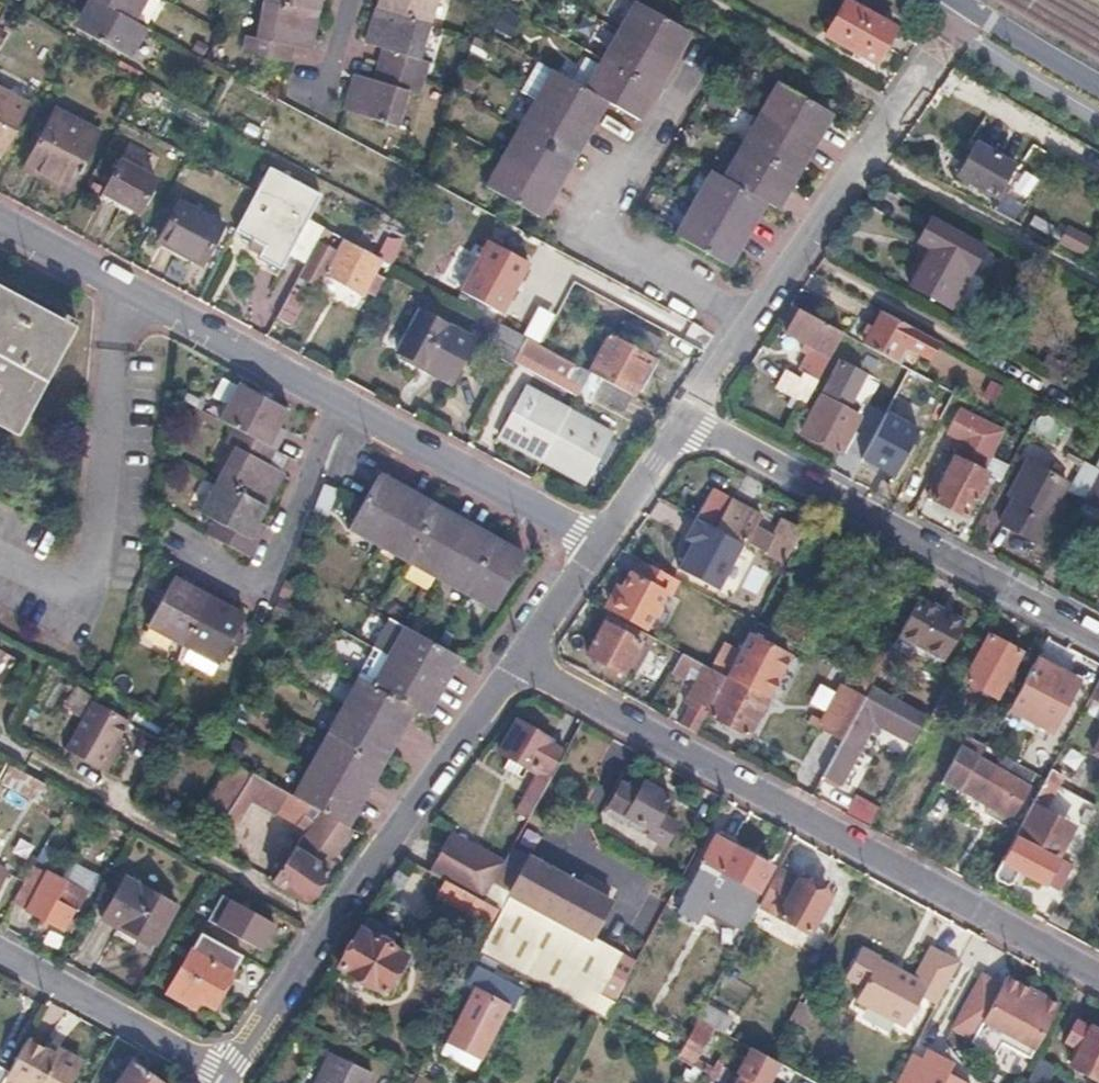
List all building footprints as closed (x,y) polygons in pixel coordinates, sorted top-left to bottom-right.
[(91,3),(75,33),(130,63),(146,33),(136,27),(150,0),(151,0),(85,0),(91,3)] [(260,5),(314,15),(317,0),(261,0),(260,5)] [(375,8),(427,25),(435,0),(377,0),(375,8)] [(619,23),(676,55),(693,27),(643,0),(631,0),(619,23)] [(314,15),(260,5),(254,42),(242,39),(239,56),(276,64),(279,48),(288,50),(307,53),(314,15)] [(894,34),(844,5),(824,39),(875,68),(894,34)] [(427,25),(375,8),(363,44),(382,50),(390,53),(385,70),(423,82),(428,65),(416,61),(427,25)] [(619,23),(602,51),(660,84),(676,55),(619,23)] [(288,50),(279,48),(276,64),(285,65),(288,50)] [(390,53),(382,50),(376,67),(385,70),(390,53)] [(602,51),(586,80),(610,94),(644,113),(660,84),(602,51)] [(551,61),(535,90),(593,123),(610,94),(586,80),(551,61)] [(385,70),(376,67),(372,83),(380,86),(385,70)] [(372,83),(354,78),(342,113),(395,129),(406,93),(418,97),(423,82),(385,70),(380,86),(372,83)] [(778,81),(723,181),(711,174),(676,237),(731,266),(765,205),(779,212),(835,113),(778,81)] [(535,90),(518,118),(576,152),(593,123),(535,90)] [(23,106),(0,93),(0,147),(23,106)] [(96,136),(54,113),(22,169),(38,178),(40,173),(67,188),(73,177),(78,179),(82,170),(78,168),(96,136)] [(518,118),(503,147),(559,181),(576,152),(518,118)] [(1010,164),(974,143),(955,175),(998,199),(1005,187),(999,183),(1010,164)] [(503,147),(485,178),(540,212),(559,181),(503,147)] [(155,182),(119,163),(102,194),(138,213),(155,182)] [(267,171),(255,195),(234,234),(264,250),(258,260),(279,271),(318,199),(267,171)] [(38,178),(36,181),(63,196),(67,188),(40,173),(38,178)] [(221,227),(179,205),(158,243),(200,266),(221,227)] [(913,244),(925,251),(904,287),(947,311),(982,248),(928,218),(913,244)] [(329,262),(324,259),(318,269),(324,272),(322,276),(361,298),(379,265),(340,244),(329,262)] [(527,266),(487,245),(460,296),(500,317),(527,266)] [(306,293),(292,286),(274,319),(288,326),(306,293)] [(0,288),(0,429),(16,438),(80,321),(66,313),(61,322),(0,288)] [(788,305),(773,328),(822,355),(827,357),(840,333),(788,305)] [(934,343),(877,312),(860,344),(891,361),(899,346),(925,360),(934,343)] [(472,344),(418,316),(397,355),(432,374),(430,377),(449,387),(472,344)] [(629,324),(620,339),(654,357),(663,342),(629,324)] [(525,341),(503,329),(494,345),(516,357),(517,355),(525,341)] [(619,342),(609,337),(588,375),(631,399),(653,360),(619,342)] [(525,341),(517,355),(553,374),(561,361),(525,341)] [(827,357),(822,355),(817,366),(823,370),(829,359),(827,357)] [(575,368),(561,361),(553,374),(567,382),(575,368)] [(862,377),(838,364),(801,432),(839,453),(858,419),(843,411),(862,377)] [(817,366),(813,365),(793,402),(803,407),(823,370),(817,366)] [(218,437),(226,442),(209,474),(257,502),(277,467),(260,458),(251,453),(259,440),(268,444),(278,424),(270,420),(278,405),(230,378),(211,413),(226,421),(218,437)] [(952,394),(926,380),(915,401),(940,414),(952,394)] [(605,388),(597,401),(622,415),(630,401),(605,388)] [(566,416),(530,396),(504,444),(540,464),(566,416)] [(921,429),(889,412),(864,460),(896,477),(921,429)] [(947,434),(961,442),(930,498),(963,517),(974,497),(981,501),(989,486),(982,482),(1005,438),(959,413),(947,434)] [(608,438),(566,416),(540,464),(582,487),(597,460),(602,462),(612,443),(607,440),(608,438)] [(268,444),(259,440),(251,453),(260,458),(268,444)] [(1012,483),(1005,495),(1011,498),(997,524),(1011,532),(1044,472),(1024,461),(1018,472),(1023,475),(1017,486),(1012,483)] [(1065,483),(1044,472),(1011,532),(1032,545),(1065,483)] [(1023,475),(1018,472),(1012,483),(1017,486),(1023,475)] [(257,502),(209,474),(191,506),(206,514),(198,529),(241,552),(249,537),(241,532),(249,517),(257,502)] [(1085,502),(1098,509),(1098,476),(1085,502)] [(380,478),(349,533),(378,549),(407,565),(437,582),(466,598),(494,613),(524,559),(496,543),(467,527),(437,510),(408,494),(380,478)] [(1080,480),(1076,487),(1087,493),(1090,486),(1080,480)] [(694,518),(740,543),(753,550),(781,565),(805,520),(798,517),(794,524),(781,517),(771,535),(751,524),(757,514),(710,488),(694,518)] [(258,521),(249,517),(241,532),(249,537),(258,521)] [(716,587),(740,543),(694,518),(685,537),(691,541),(686,551),(677,568),(716,587)] [(691,541),(685,537),(679,548),(686,551),(691,541)] [(680,581),(638,558),(609,611),(643,629),(663,591),(671,596),(680,581)] [(188,585),(170,576),(144,623),(182,644),(212,587),(193,577),(188,585)] [(231,598),(212,587),(182,644),(216,663),(242,616),(226,607),(231,598)] [(964,624),(917,598),(897,634),(945,660),(964,624)] [(643,633),(608,614),(586,653),(622,672),(627,663),(636,668),(646,650),(637,645),(643,633)] [(754,621),(749,631),(760,637),(790,654),(796,644),(769,629),(754,621)] [(358,683),(341,714),(326,743),(309,773),(294,800),(307,807),(321,815),(349,831),(364,804),(381,773),(397,745),(414,713),(426,720),(442,692),(460,660),(387,622),(370,653),(373,657),(358,683)] [(788,655),(748,633),(745,638),(724,677),(727,678),(707,714),(746,735),(788,655)] [(1018,652),(987,636),(963,680),(994,698),(1018,652)] [(723,642),(709,668),(723,676),(737,650),(723,642)] [(689,667),(700,673),(683,703),(688,705),(678,724),(693,732),(724,677),(723,676),(709,668),(681,654),(671,672),(683,679),(689,667)] [(1076,680),(1034,658),(1007,709),(1038,725),(1049,731),(1076,680)] [(849,673),(842,685),(863,697),(868,688),(870,684),(849,673)] [(1087,697),(1098,703),(1098,673),(1087,697)] [(819,728),(840,740),(863,697),(842,685),(819,728)] [(922,717),(868,688),(863,697),(840,740),(820,776),(834,783),(870,718),(910,740),(922,717)] [(953,695),(943,689),(930,712),(941,717),(953,695)] [(1033,734),(1038,725),(1007,709),(1002,718),(1033,734)] [(115,731),(80,710),(53,760),(89,780),(105,750),(115,731)] [(515,719),(497,749),(508,756),(501,767),(515,775),(521,764),(532,771),(536,764),(552,774),(564,752),(550,744),(551,741),(515,719)] [(1089,753),(1098,759),(1098,735),(1089,753)] [(982,746),(964,736),(938,786),(955,795),(958,789),(985,804),(979,815),(1003,828),(1025,786),(995,770),(975,759),(982,746)] [(112,754),(105,750),(89,780),(95,783),(112,754)] [(1002,757),(995,770),(1025,786),(1032,773),(1014,763),(1002,757)] [(6,764),(1,780),(35,792),(40,775),(6,764)] [(536,764),(532,771),(537,774),(548,780),(552,774),(536,764)] [(1060,776),(1048,769),(1043,778),(1055,785),(1060,776)] [(548,780),(537,774),(516,813),(527,819),(548,780)] [(244,785),(279,805),(274,814),(296,826),(307,807),(294,800),(250,775),(244,785)] [(1043,778),(1030,802),(1042,809),(1055,785),(1043,778)] [(620,784),(607,807),(651,830),(648,836),(664,845),(677,823),(660,814),(669,798),(650,787),(647,793),(639,788),(636,793),(620,784)] [(253,795),(242,788),(222,819),(233,826),(253,795)] [(1042,809),(1030,802),(993,872),(995,878),(1005,883),(1009,882),(1016,869),(1041,882),(1040,883),(1055,891),(1069,864),(1055,856),(1063,840),(1046,830),(1054,815),(1042,809)] [(286,863),(280,860),(275,866),(281,870),(272,883),(288,893),(304,904),(354,834),(349,831),(321,815),(286,863)] [(103,817),(100,824),(119,834),(123,827),(103,817)] [(496,909),(487,925),(474,950),(532,981),(588,1010),(637,917),(612,904),(593,939),(511,894),(530,859),(537,862),(553,830),(522,829),(504,862),(483,902),(496,909)] [(721,831),(714,835),(680,896),(683,898),(676,911),(696,922),(703,909),(743,931),(757,905),(758,904),(752,900),(771,867),(734,847),(734,838),(721,831)] [(504,862),(452,833),(429,873),(444,881),(483,902),(504,862)] [(530,859),(511,894),(593,939),(612,904),(605,900),(612,888),(591,877),(584,889),(537,862),(530,859)] [(63,883),(31,865),(9,903),(61,932),(72,912),(53,902),(63,883)] [(757,905),(776,916),(807,933),(826,897),(814,891),(819,882),(800,872),(796,881),(776,870),(758,904),(757,905)] [(173,905),(123,877),(100,920),(118,930),(120,925),(152,943),(173,905)] [(444,881),(436,897),(487,925),(496,909),(483,902),(444,881)] [(274,927),(222,898),(208,922),(260,951),(274,927)] [(403,954),(358,927),(335,966),(380,993),(403,954)] [(209,940),(200,935),(167,995),(194,1010),(199,1001),(212,1009),(241,957),(209,940)] [(844,975),(862,985),(855,1000),(903,1025),(918,995),(935,1003),(958,962),(928,946),(913,975),(903,970),(902,974),(887,966),(889,962),(878,957),(879,956),(859,946),(844,975)] [(889,962),(887,966),(902,974),(903,970),(889,962)] [(472,967),(464,982),(470,986),(508,1006),(516,990),(490,977),(493,971),(485,966),(482,972),(472,967)] [(991,975),(981,970),(952,1023),(962,1029),(991,975)] [(1001,981),(991,975),(962,1029),(972,1035),(971,1037),(994,1049),(999,1041),(1013,1049),(1015,1045),(1030,1053),(1058,1001),(1041,991),(1038,997),(1031,993),(1034,987),(1006,972),(1001,981)] [(470,986),(444,1039),(481,1056),(508,1006),(470,986)] [(1041,991),(1034,987),(1031,993),(1038,997),(1041,991)] [(730,1019),(705,1005),(698,1018),(723,1031),(730,1019)] [(810,1015),(791,1005),(783,1019),(801,1030),(810,1015)] [(711,1026),(696,1018),(675,1055),(691,1064),(711,1026)] [(1078,1047),(1069,1063),(1098,1080),(1098,1029),(1090,1024),(1089,1026),(1076,1019),(1065,1040),(1078,1047)] [(7,1073),(4,1079),(12,1082),(72,1082),(78,1071),(76,1061),(58,1051),(54,1057),(45,1051),(44,1053),(24,1042),(7,1073)] [(58,1051),(48,1046),(45,1051),(54,1057),(58,1051)] [(776,1062),(763,1055),(749,1047),(740,1065),(742,1075),(738,1082),(767,1082),(778,1062),(776,1062)] [(902,1065),(892,1082),(933,1082),(939,1072),(937,1071),(939,1067),(945,1056),(929,1047),(923,1058),(910,1050),(902,1065)] [(327,1051),(310,1082),(363,1082),(368,1072),(327,1051)] [(1037,1057),(1023,1082),(1045,1082),(1054,1066),(1037,1057)] [(941,1068),(939,1072),(949,1078),(951,1073),(941,1068)] [(939,1072),(933,1082),(969,1082),(951,1073),(949,1078),(939,1072)]
